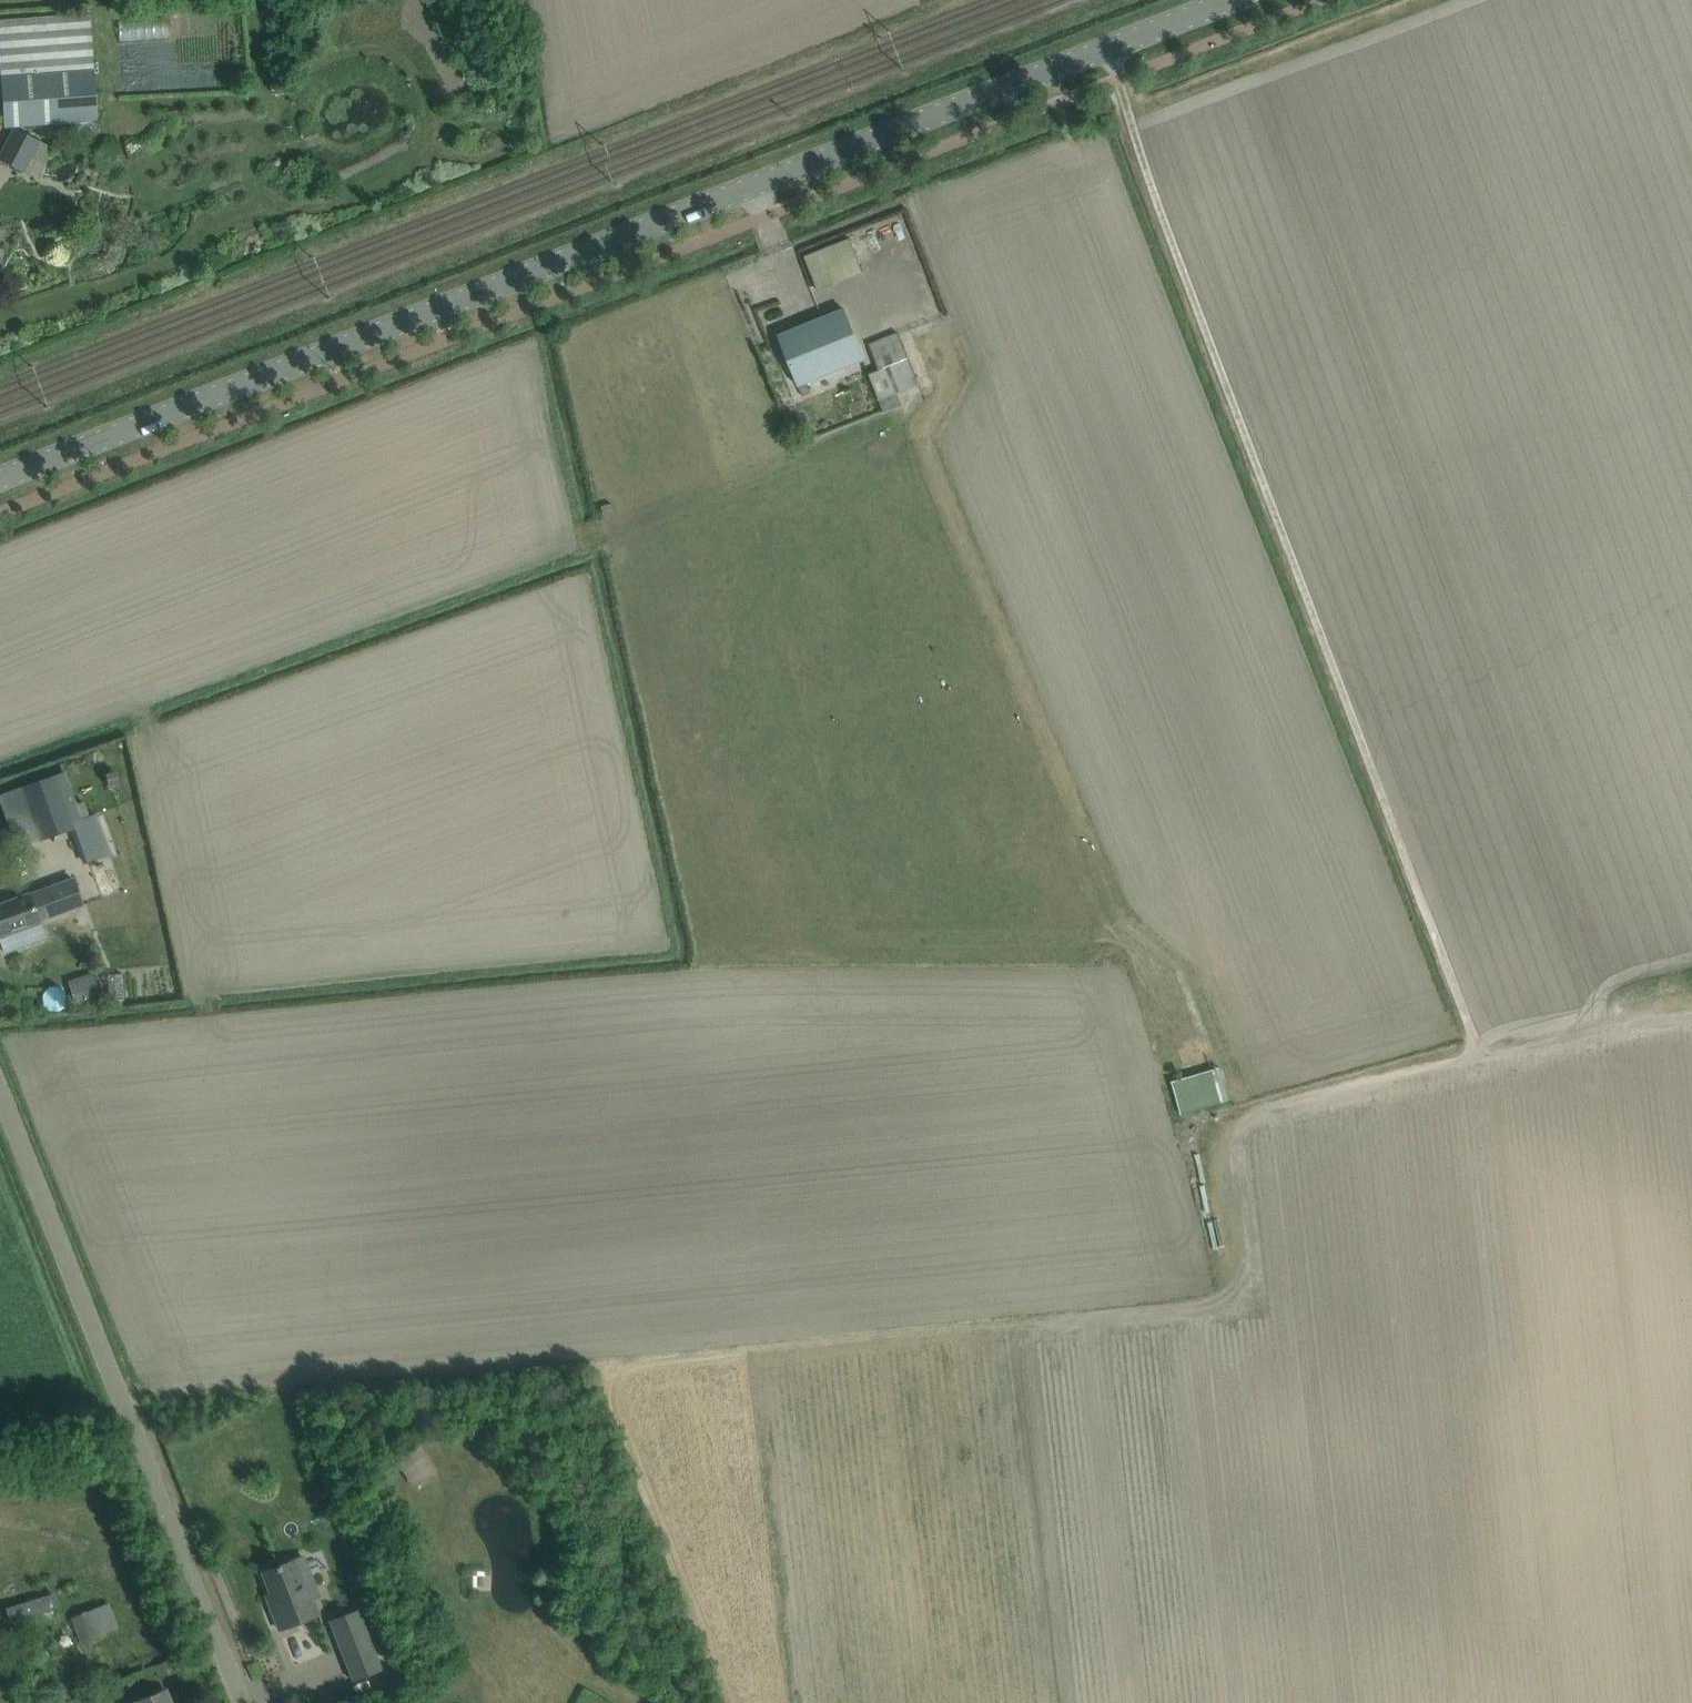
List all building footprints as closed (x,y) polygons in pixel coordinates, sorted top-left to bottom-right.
[(52,141),(98,137),(89,13),(0,20),(0,86),(3,127),(50,123),(52,141)] [(14,129),(0,154),(0,161),(21,172),(37,141),(14,129)] [(815,261),(827,295),(872,279),(860,245),(815,261)] [(799,387),(865,360),(844,309),(779,335),(799,387)] [(903,406),(898,393),(919,384),(898,334),(870,345),(880,372),(869,376),(884,414),(903,406)] [(73,827),(86,861),(103,855),(89,816),(72,822),(56,777),(22,788),(1,795),(18,842),(28,839),(29,842),(39,839),(73,827)] [(0,904),(0,942),(4,953),(30,943),(24,927),(38,921),(38,920),(82,905),(72,880),(49,888),(29,895),(28,894),(0,904)] [(1223,1103),(1214,1070),(1173,1082),(1182,1114),(1223,1103)] [(417,1446),(398,1459),(415,1485),(434,1473),(417,1446)] [(317,1614),(304,1579),(298,1581),(290,1561),(262,1572),(275,1605),(270,1607),(278,1629),(317,1614)] [(116,1607),(80,1620),(89,1645),(125,1631),(116,1607)] [(380,1668),(357,1610),(328,1621),(351,1680),(380,1668)] [(165,1690),(134,1702),(170,1702),(165,1690)]
